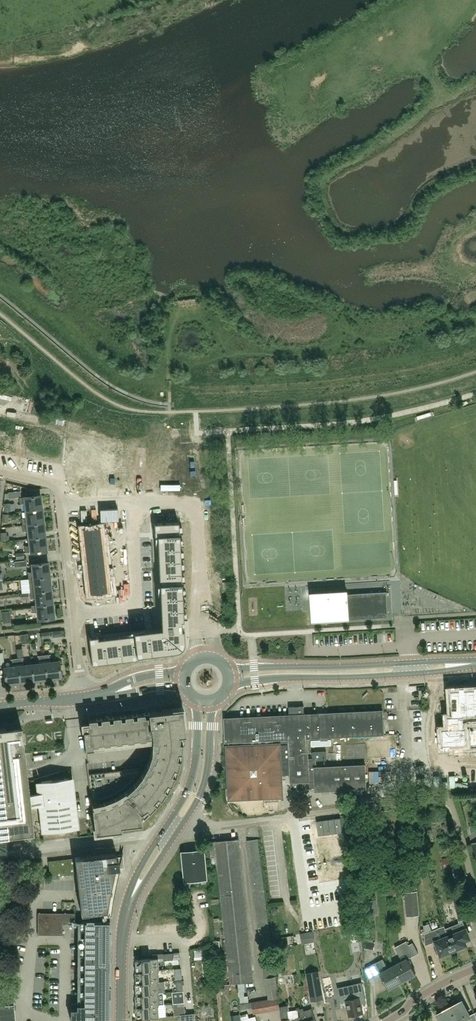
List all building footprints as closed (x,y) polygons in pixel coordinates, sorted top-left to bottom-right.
[(20,504),(26,503),(27,511),(41,509),(40,495),(19,498),(20,504)] [(43,523),(41,509),(27,511),(27,518),(22,518),(22,525),(43,523)] [(98,636),(89,637),(92,662),(93,661),(98,660),(98,662),(98,663),(108,662),(108,659),(113,658),(113,661),(123,660),(122,657),(127,657),(128,659),(128,660),(138,658),(137,655),(138,655),(137,652),(142,651),(142,653),(142,654),(152,653),(152,650),(157,649),(157,652),(175,650),(174,644),(183,643),(183,642),(184,641),(183,628),(181,628),(181,619),(183,619),(178,522),(154,523),(154,535),(155,535),(157,535),(158,572),(162,572),(163,606),(160,606),(161,620),(166,620),(167,630),(135,634),(134,634),(134,638),(98,642),(98,637),(98,636)] [(30,538),(44,537),(43,523),(22,525),(23,532),(29,531),(30,538)] [(100,527),(82,529),(83,540),(101,538),(101,537),(100,527)] [(44,537),(30,538),(30,546),(25,546),(25,553),(46,550),(44,537)] [(101,538),(83,540),(85,550),(105,548),(104,537),(101,537),(101,538)] [(105,548),(85,550),(86,561),(104,559),(104,560),(106,559),(105,548)] [(104,559),(86,561),(87,572),(105,570),(104,560),(104,559)] [(28,579),(49,576),(47,562),(32,564),(33,571),(28,571),(28,579)] [(105,570),(87,572),(88,583),(106,581),(106,580),(105,570)] [(30,592),(50,590),(49,576),(28,579),(30,592)] [(106,581),(88,583),(89,594),(112,591),(111,580),(106,580),(106,581)] [(37,605),(52,604),(50,590),(30,592),(31,600),(31,599),(36,599),(37,605)] [(311,596),(312,622),(389,617),(387,591),(347,594),(347,591),(335,592),(335,594),(311,596)] [(38,612),(39,619),(54,618),(52,604),(37,605),(31,606),(32,613),(33,613),(33,612),(38,612)] [(44,656),(46,678),(60,677),(58,662),(50,663),(49,655),(44,656)] [(31,665),(33,680),(46,678),(44,656),(38,657),(39,664),(31,665)] [(17,659),(20,681),(33,680),(31,665),(24,666),(23,658),(17,659)] [(17,659),(12,660),(12,667),(4,668),(6,683),(7,683),(20,681),(17,659)] [(442,728),(443,745),(452,744),(452,748),(475,747),(475,726),(464,727),(464,715),(475,715),(475,691),(475,688),(466,689),(465,689),(465,691),(460,692),(460,689),(451,690),(452,715),(448,715),(449,728),(442,728)] [(320,713),(305,714),(304,706),(289,707),(290,715),(225,718),(225,736),(226,742),(227,742),(227,741),(233,741),(234,746),(228,747),(230,797),(281,795),(280,775),(286,775),(291,775),(291,782),(302,782),(302,788),(315,788),(315,791),(367,789),(366,765),(315,767),(314,760),(326,759),(326,751),(312,752),(313,758),(309,758),(309,752),(308,752),(307,738),(321,737),(328,737),(384,734),(383,710),(327,713),(327,715),(320,715),(320,713)] [(184,734),(185,734),(182,708),(88,718),(88,723),(82,723),(83,729),(85,752),(152,745),(151,752),(147,763),(145,768),(88,774),(95,833),(105,832),(112,831),(121,830),(121,826),(128,826),(128,825),(142,824),(141,815),(142,814),(143,816),(149,811),(148,810),(155,803),(156,804),(161,799),(160,798),(166,790),(167,790),(171,784),(170,784),(174,775),(175,775),(178,768),(177,768),(179,758),(181,759),(182,752),(181,751),(182,742),(183,742),(184,734)] [(6,728),(0,729),(0,837),(34,833),(30,805),(44,804),(47,831),(73,828),(67,778),(41,781),(43,797),(30,798),(21,726),(6,728)] [(341,818),(317,821),(318,835),(343,832),(341,818)] [(229,984),(252,982),(239,839),(216,841),(229,984)] [(265,978),(268,999),(279,997),(276,976),(275,976),(258,839),(247,840),(265,978)] [(215,854),(214,841),(207,842),(208,855),(215,854)] [(110,914),(111,914),(113,899),(115,888),(119,868),(124,867),(123,856),(122,856),(124,848),(123,847),(121,856),(116,857),(115,853),(48,861),(50,877),(77,874),(81,913),(82,913),(81,921),(84,921),(84,1004),(77,1004),(77,1008),(70,1008),(70,1020),(84,1020),(109,1020),(109,940),(109,931),(110,920),(110,921),(102,921),(101,915),(110,914)] [(206,879),(203,850),(183,852),(186,881),(206,879)] [(350,861),(330,864),(331,874),(351,871),(350,861)] [(387,894),(397,893),(397,886),(386,886),(387,894)] [(406,907),(418,906),(417,892),(405,893),(406,907)] [(465,898),(454,901),(459,920),(470,917),(465,898)] [(367,914),(377,913),(375,899),(365,901),(367,914)] [(446,914),(450,924),(460,921),(455,910),(446,914)] [(75,913),(38,912),(38,934),(62,934),(62,921),(74,921),(75,913)] [(467,945),(465,940),(470,938),(466,929),(463,922),(445,929),(448,936),(454,951),(461,948),(462,947),(467,945)] [(454,951),(448,936),(445,929),(444,925),(424,933),(426,946),(435,942),(437,945),(434,947),(437,954),(440,953),(441,955),(446,953),(447,954),(454,951)] [(313,931),(301,934),(302,944),(314,941),(313,931)] [(217,984),(224,984),(219,941),(213,941),(217,984)] [(402,961),(394,966),(402,981),(416,974),(407,959),(418,953),(413,943),(409,945),(407,941),(395,947),(402,961)] [(196,958),(207,957),(207,948),(195,948),(196,958)] [(163,954),(152,955),(153,958),(159,958),(159,962),(164,961),(164,960),(163,954)] [(136,971),(136,972),(160,970),(159,962),(159,958),(153,958),(136,959),(137,971),(136,971)] [(402,981),(394,966),(388,969),(383,959),(370,966),(375,976),(380,973),(389,988),(402,981)] [(212,961),(203,961),(204,976),(213,976),(212,961)] [(160,970),(136,972),(137,983),(136,983),(136,984),(160,981),(159,970),(160,970)] [(308,973),(312,1001),(321,999),(317,971),(308,973)] [(159,982),(160,982),(160,981),(136,984),(137,994),(136,994),(136,995),(160,993),(159,982)] [(362,982),(338,987),(341,1002),(346,1001),(349,1015),(363,1012),(361,1003),(366,1002),(362,982)] [(137,1006),(136,1006),(136,1007),(160,1005),(159,993),(160,993),(136,995),(137,1006)] [(254,1013),(269,1010),(268,1000),(252,1003),(254,1013)] [(475,1013),(470,1016),(462,1001),(450,1008),(457,1020),(475,1020),(475,1016),(475,1013)] [(14,1004),(0,1006),(0,1020),(16,1020),(14,1004)] [(137,1019),(139,1018),(160,1017),(159,1016),(159,1005),(160,1005),(136,1007),(137,1019)] [(280,1006),(282,1020),(300,1020),(299,1017),(298,1010),(289,1011),(289,1005),(280,1006)] [(313,1018),(315,1017),(312,1008),(304,1010),(304,1008),(299,1009),(300,1017),(299,1017),(300,1020),(314,1020),(313,1018)] [(450,1008),(438,1014),(442,1020),(457,1020),(450,1008)]
